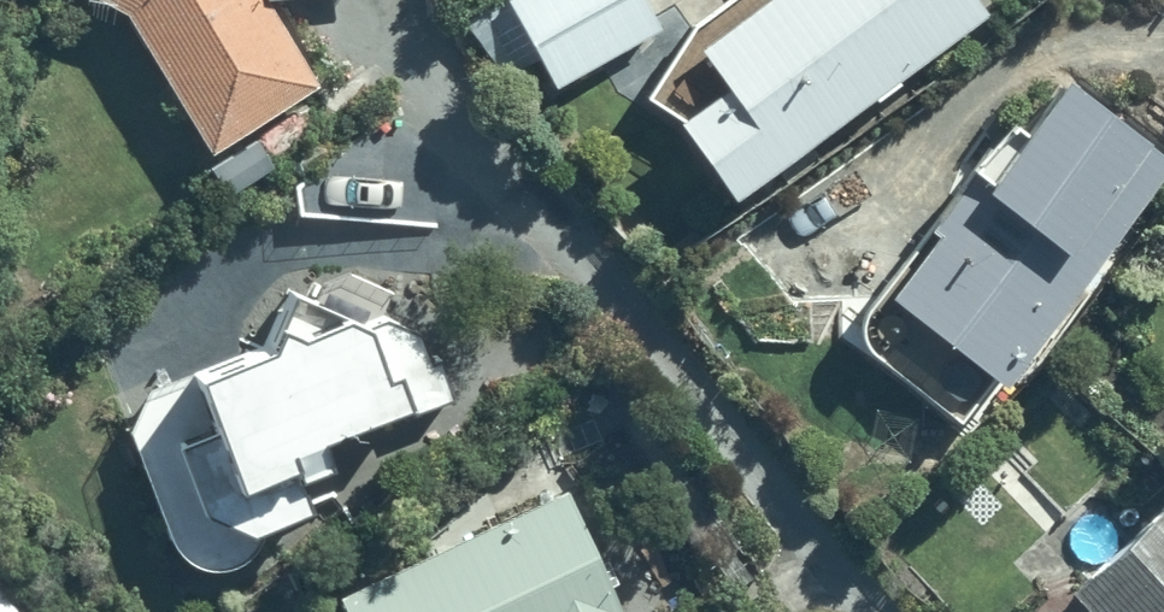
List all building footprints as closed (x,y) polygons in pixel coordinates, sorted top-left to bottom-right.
[(141,15),(221,151),(326,85),(275,0),(116,0),(141,15)] [(649,0),(514,0),(559,86),(665,30),(649,0)] [(744,192),(997,4),(995,0),(768,0),(708,44),(737,83),(689,119),(744,192)] [(901,292),(1017,380),(1163,186),(1163,141),(1079,77),(1038,130),(1017,114),(936,220),(949,230),(901,292)] [(266,545),(272,531),(327,509),(315,480),(345,469),(335,439),(452,392),(430,333),(395,311),(369,320),(300,286),(272,335),(159,383),(139,423),(181,534),(188,548),(202,559),(220,566),(243,563),(258,558),(266,545)] [(352,590),(362,611),(636,611),(579,488),(352,590)] [(1084,584),(1110,611),(1163,611),(1163,507),(1084,584)] [(0,569),(0,611),(31,611),(0,569)]
